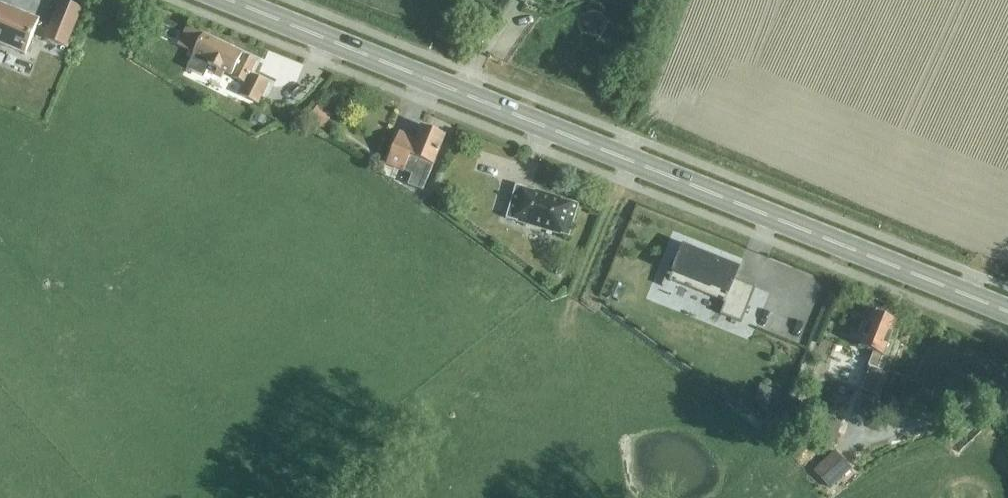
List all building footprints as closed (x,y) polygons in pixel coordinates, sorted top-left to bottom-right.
[(24,55),(38,22),(0,6),(0,45),(24,55)] [(66,48),(71,36),(49,27),(44,39),(66,48)] [(185,27),(180,37),(197,46),(193,55),(185,71),(201,78),(207,65),(217,70),(214,76),(221,79),(224,73),(245,84),(239,95),(258,105),(268,83),(250,74),(256,61),(185,27)] [(317,105),(307,121),(322,130),(332,115),(317,105)] [(247,119),(252,111),(245,106),(240,114),(247,119)] [(408,186),(422,192),(433,166),(445,136),(421,127),(415,140),(399,133),(386,165),(412,176),(408,186)] [(568,238),(578,204),(515,185),(505,219),(568,238)] [(734,279),(738,268),(712,257),(712,259),(708,257),(708,256),(683,245),(668,280),(670,281),(671,280),(722,301),(722,302),(724,303),(719,314),(740,323),(755,288),(734,279)] [(767,335),(792,321),(781,301),(755,315),(767,335)] [(888,342),(896,322),(886,318),(887,315),(876,311),(875,314),(872,312),(864,333),(861,332),(857,343),(859,344),(858,347),(873,353),(868,366),(870,367),(861,390),(875,395),(884,371),(881,370),(892,344),(888,342)] [(759,386),(754,397),(766,402),(771,391),(759,386)] [(813,471),(829,488),(850,469),(833,452),(813,471)]
